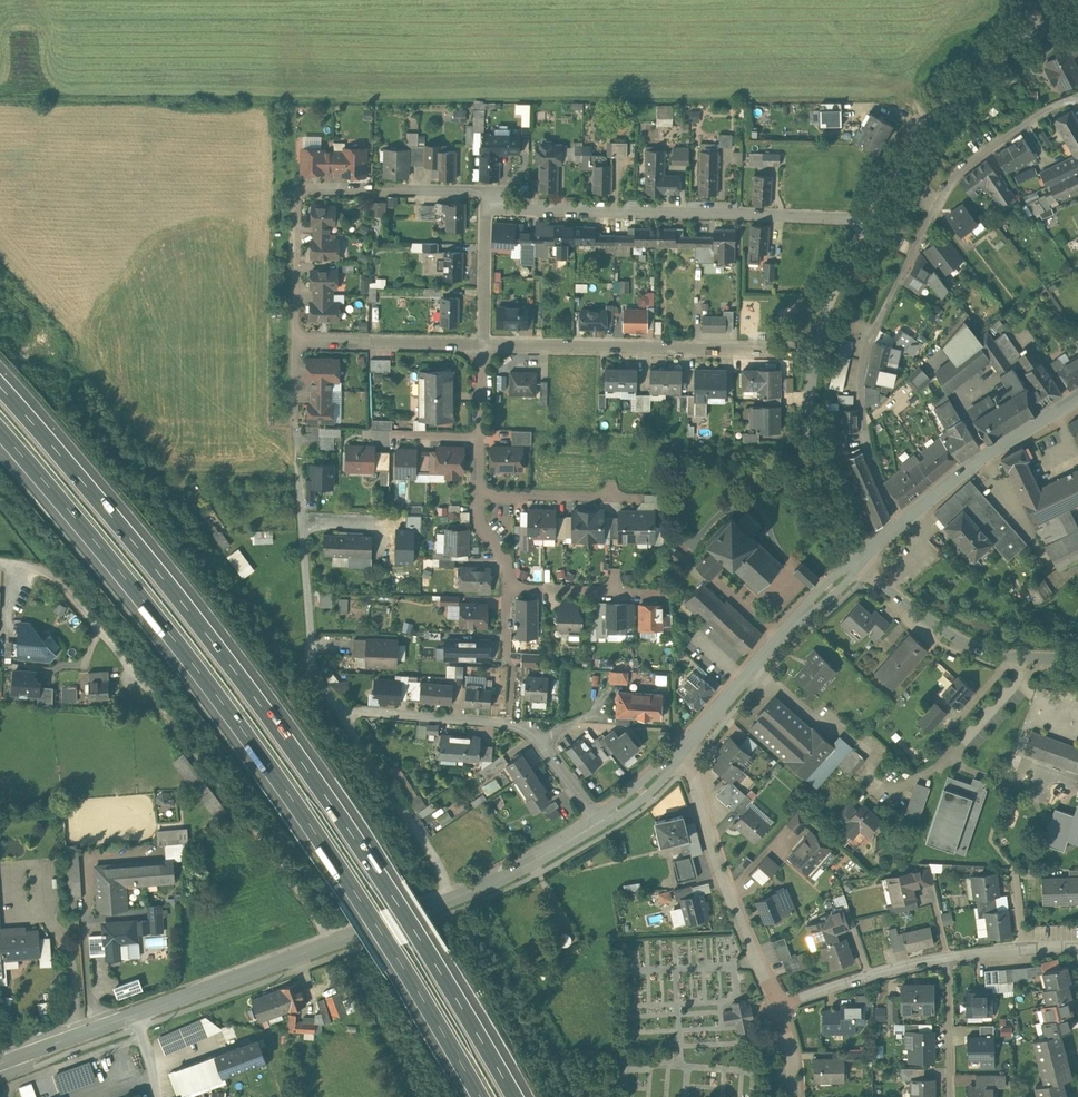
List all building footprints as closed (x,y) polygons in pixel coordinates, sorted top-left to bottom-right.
[(1072,37),(1057,45),(1062,54),(1066,51),(1070,58),(1077,54),(1077,49),(1072,37)] [(1066,51),(1062,54),(1047,62),(1050,67),(1046,69),(1054,84),(1060,80),(1064,88),(1077,80),(1077,73),(1070,58),(1066,51)] [(1020,82),(1008,91),(1011,95),(1012,94),(1014,96),(1020,93),(1023,99),(1028,95),(1020,82)] [(528,124),(528,102),(515,102),(515,112),(521,112),(521,124),(528,124)] [(656,103),(656,124),(679,124),(679,111),(670,111),(670,103),(656,103)] [(454,109),(454,120),(465,120),(465,109),(454,109)] [(699,120),(699,109),(690,110),(690,121),(699,120)] [(821,110),(820,110),(820,126),(842,125),(841,109),(821,110)] [(1053,120),(1066,142),(1077,135),(1077,121),(1071,110),(1053,120)] [(871,113),(862,128),(864,129),(858,141),(877,151),(892,124),(871,113)] [(622,134),(630,125),(618,115),(610,123),(622,134)] [(859,126),(852,138),(858,141),(864,129),(862,128),(859,126)] [(1043,128),(1035,133),(1043,148),(1052,143),(1043,128)] [(418,133),(407,132),(407,145),(408,145),(417,145),(418,145),(418,133)] [(1012,144),(995,154),(1006,172),(1036,157),(1033,153),(1021,133),(1010,141),(1012,144)] [(519,135),(483,134),(481,134),(480,134),(480,146),(480,152),(499,152),(499,153),(519,153),(519,135)] [(732,134),(719,134),(719,147),(732,147),(732,134)] [(1066,142),(1075,156),(1072,157),(1040,172),(1047,186),(1049,185),(1077,172),(1077,135),(1066,142)] [(627,142),(612,142),(611,156),(627,157),(627,142)] [(561,144),(537,143),(536,164),(540,164),(540,163),(558,164),(561,164),(561,146),(561,144)] [(417,145),(408,145),(408,149),(408,165),(417,165),(417,145)] [(418,145),(417,145),(417,165),(430,166),(430,145),(418,145)] [(318,148),(303,148),(303,172),(305,175),(309,175),(311,173),(323,173),(323,151),(323,149),(321,148),(321,147),(318,146),(318,148)] [(575,147),(561,146),(561,164),(566,164),(566,160),(574,161),(575,147)] [(590,146),(582,146),(582,161),(582,168),(590,169),(590,165),(590,161),(590,155),(590,146)] [(689,148),(673,147),(673,163),(689,163),(689,148)] [(366,148),(345,148),(345,151),(342,151),(342,171),(345,171),(344,176),(365,176),(366,148)] [(408,149),(387,149),(387,161),(385,161),(384,176),(405,177),(405,165),(408,165),(408,149)] [(665,150),(646,150),(645,192),(664,193),(664,184),(665,150)] [(334,151),(323,151),(323,171),(334,171),(334,151)] [(342,151),(334,151),(334,171),(342,171),(342,151)] [(455,152),(437,151),(437,170),(431,170),(431,178),(455,179),(455,152)] [(718,151),(700,151),(699,167),(718,167),(718,151)] [(499,152),(480,152),(480,153),(480,169),(480,179),(498,180),(499,153),(499,152)] [(763,153),(750,153),(749,164),(762,164),(763,153)] [(780,154),(763,153),(762,164),(779,165),(780,154)] [(604,155),(590,155),(590,161),(590,165),(593,165),(593,164),(607,164),(607,158),(607,157),(606,158),(604,155)] [(986,161),(960,180),(972,196),(986,185),(998,176),(997,175),(986,161)] [(558,164),(540,163),(540,164),(539,190),(557,191),(558,164)] [(607,164),(593,164),(593,165),(592,191),(611,192),(612,164),(607,164)] [(1034,166),(1014,176),(1018,183),(1038,174),(1034,166)] [(718,167),(699,167),(699,193),(717,194),(718,167)] [(1049,185),(1052,192),(1046,195),(1049,202),(1077,189),(1077,172),(1049,185)] [(1013,195),(999,174),(997,175),(998,176),(986,185),(1000,204),(1013,195)] [(680,175),(668,175),(668,184),(664,184),(664,192),(679,193),(680,175)] [(772,176),(754,175),(752,202),(770,203),(772,176)] [(918,178),(906,195),(916,202),(928,185),(918,178)] [(1035,189),(1023,195),(1026,201),(1038,195),(1035,189)] [(387,195),(387,206),(397,206),(397,195),(387,195)] [(1038,201),(1029,205),(1035,214),(1044,210),(1038,201)] [(447,203),(435,203),(435,205),(435,215),(446,215),(447,203)] [(466,203),(447,203),(446,215),(446,230),(465,231),(466,203)] [(977,223),(963,203),(946,216),(961,235),(969,229),(974,235),(986,227),(980,220),(977,222),(978,223),(977,223)] [(435,205),(422,205),(421,218),(435,219),(435,215),(435,205)] [(335,207),(313,206),(310,208),(310,213),(312,215),(312,223),(330,223),(334,224),(335,216),(337,214),(337,209),(335,207)] [(1044,210),(1040,212),(1042,218),(1054,214),(1051,208),(1044,210)] [(330,223),(314,223),(314,233),(330,233),(330,223)] [(515,224),(494,223),(493,244),(513,246),(514,241),(514,232),(515,225),(515,224)] [(769,226),(751,225),(749,252),(760,253),(767,253),(769,226)] [(574,226),(545,226),(545,234),(541,233),(541,243),(550,243),(557,243),(556,258),(557,258),(557,255),(566,255),(566,258),(567,258),(568,244),(575,244),(575,243),(575,227),(574,227),(574,226)] [(595,227),(575,227),(575,243),(594,244),(595,235),(595,227)] [(655,228),(635,227),(635,238),(634,245),(639,245),(639,246),(645,246),(645,245),(655,245),(655,228)] [(675,228),(655,228),(655,245),(675,245),(675,239),(675,228)] [(735,229),(714,229),(714,235),(714,246),(734,246),(735,229)] [(903,236),(888,229),(885,236),(899,243),(903,236)] [(521,233),(514,232),(514,241),(520,242),(535,243),(535,234),(521,233)] [(615,235),(595,235),(594,244),(615,244),(615,235)] [(628,235),(615,235),(615,244),(634,245),(635,238),(629,238),(629,235),(628,235)] [(708,237),(695,237),(695,246),(714,246),(714,235),(708,235),(708,237)] [(944,235),(924,251),(943,275),(963,259),(944,235)] [(683,236),(681,236),(681,239),(675,239),(675,245),(695,246),(695,237),(683,236)] [(314,240),(312,240),(311,257),(338,257),(339,240),(334,240),(314,240)] [(535,243),(520,242),(520,255),(534,256),(535,243)] [(438,243),(423,243),(423,251),(438,251),(438,243)] [(541,243),(535,243),(534,256),(549,256),(550,243),(541,243)] [(634,245),(615,244),(615,251),(614,252),(614,255),(628,255),(629,245),(634,245)] [(695,246),(694,262),(714,262),(714,246),(695,246)] [(734,246),(714,246),(714,262),(714,265),(716,265),(716,261),(734,261),(734,246)] [(438,251),(423,251),(422,272),(443,272),(444,272),(444,252),(438,251)] [(462,252),(444,252),(444,272),(443,272),(443,279),(462,279),(462,252)] [(760,253),(749,252),(748,262),(759,262),(760,253)] [(933,270),(920,253),(913,262),(914,262),(903,283),(918,293),(923,286),(928,279),(942,297),(949,288),(934,269),(933,270)] [(534,256),(520,255),(520,267),(534,267),(534,256)] [(774,263),(765,262),(764,279),(773,279),(774,263)] [(337,270),(311,270),(311,286),(313,286),(333,287),(337,287),(337,270)] [(385,286),(385,277),(373,277),(373,286),(385,286)] [(638,305),(651,305),(652,292),(638,291),(638,305)] [(333,294),(313,293),(313,303),(333,303),(333,294)] [(459,298),(441,298),(440,324),(458,325),(459,298)] [(313,303),(311,303),(311,319),(338,319),(339,303),(333,303),(313,303)] [(521,307),(498,306),(497,326),(520,327),(521,307)] [(581,310),(580,328),(606,328),(606,310),(581,310)] [(647,310),(624,310),(624,329),(646,329),(647,310)] [(561,313),(560,330),(570,331),(571,314),(561,313)] [(725,317),(703,316),(702,330),(725,330),(725,317)] [(992,323),(997,330),(1004,324),(999,318),(992,323)] [(964,320),(941,346),(951,359),(979,338),(964,320)] [(653,338),(664,338),(664,321),(653,321),(653,338)] [(914,337),(900,329),(895,337),(898,339),(895,347),(905,349),(913,338),(914,337)] [(1019,357),(1003,333),(994,340),(1012,366),(1011,366),(1013,369),(1023,362),(1019,357)] [(920,343),(913,338),(905,349),(912,354),(920,343)] [(853,342),(841,339),(838,355),(850,358),(853,342)] [(877,343),(875,343),(870,362),(895,368),(897,359),(900,360),(905,350),(904,350),(905,349),(895,347),(877,343)] [(1051,375),(1031,348),(1019,357),(1023,362),(1028,370),(1026,372),(1035,385),(1051,375)] [(850,358),(838,355),(833,377),(845,379),(850,358)] [(1062,365),(1058,359),(1051,363),(1056,369),(1057,368),(1070,388),(1077,384),(1077,355),(1062,365)] [(332,358),(324,358),(324,359),(308,358),(307,365),(310,367),(309,381),(312,381),(332,381),(339,381),(339,365),(336,365),(333,361),(333,359),(332,359),(332,358)] [(390,359),(371,359),(371,372),(390,372),(390,359)] [(757,359),(757,369),(778,369),(778,359),(757,359)] [(895,368),(870,362),(866,380),(870,381),(882,383),(881,386),(889,388),(892,384),(896,368),(895,368)] [(1002,388),(1016,383),(1008,363),(999,367),(1002,375),(998,377),(1002,388)] [(919,365),(905,380),(917,392),(931,379),(919,365)] [(621,368),(606,367),(605,388),(621,388),(621,368)] [(637,368),(621,368),(621,388),(636,389),(637,368)] [(666,369),(650,368),(650,391),(665,391),(666,369)] [(681,369),(666,369),(665,391),(681,392),(681,369)] [(726,370),(702,369),(702,370),(696,370),(696,369),(695,369),(695,395),(694,401),(695,401),(706,401),(706,392),(726,392),(726,395),(726,370)] [(778,369),(743,370),(743,388),(757,388),(758,395),(765,395),(778,395),(778,394),(778,369)] [(453,371),(419,371),(420,420),(453,420),(453,371)] [(536,372),(510,371),(509,395),(522,395),(522,392),(535,392),(535,395),(536,395),(536,372)] [(1035,385),(1028,390),(1040,408),(1062,394),(1051,377),(1051,376),(1051,375),(1035,385)] [(962,420),(936,376),(924,388),(947,428),(948,427),(962,420)] [(332,381),(312,381),(311,390),(332,390),(332,381)] [(882,383),(870,381),(869,385),(865,385),(866,403),(870,402),(877,400),(884,393),(889,388),(881,386),(882,383)] [(332,390),(311,390),(311,404),(331,404),(331,397),(332,390)] [(990,390),(962,408),(967,415),(995,397),(990,390)] [(884,393),(877,400),(870,402),(872,408),(879,406),(888,397),(884,393)] [(688,395),(680,395),(680,411),(687,411),(688,395)] [(746,400),(734,401),(734,409),(746,408),(746,400)] [(706,401),(695,401),(695,411),(687,411),(687,415),(706,415),(707,401),(706,401)] [(311,404),(309,404),(309,421),(333,421),(333,404),(331,404),(311,404)] [(767,406),(752,406),(752,426),(758,426),(758,432),(779,431),(779,406),(767,406)] [(902,417),(912,410),(909,406),(899,413),(902,417)] [(858,410),(842,409),(844,428),(858,430),(858,410)] [(1068,423),(1077,441),(1077,418),(1068,423)] [(392,422),(372,420),(372,429),(392,430),(392,422)] [(962,420),(948,427),(952,433),(948,435),(946,431),(940,435),(958,461),(980,446),(968,428),(963,421),(962,420)] [(532,431),(512,430),(512,444),(531,444),(532,431)] [(759,433),(744,433),(743,441),(759,441),(759,433)] [(334,435),(321,435),(321,448),(334,449),(334,435)] [(920,462),(907,473),(903,468),(884,483),(902,507),(957,460),(940,437),(922,452),(926,457),(920,462)] [(362,447),(347,446),(347,466),(373,467),(374,467),(374,451),(374,447),(363,447),(363,446),(362,445),(362,447)] [(522,446),(491,446),(491,469),(522,469),(522,446)] [(457,447),(437,447),(437,452),(436,472),(440,472),(449,472),(449,477),(458,477),(458,472),(463,472),(464,456),(463,456),(463,455),(458,450),(457,450),(457,447)] [(1027,456),(1022,447),(1001,458),(1019,493),(1038,485),(1024,457),(1027,456)] [(416,449),(396,449),(395,476),(409,476),(409,473),(411,471),(416,471),(416,451),(416,449)] [(389,451),(374,451),(374,467),(382,467),(381,470),(389,470),(389,451)] [(430,452),(416,451),(416,471),(429,472),(430,452)] [(876,487),(873,480),(873,479),(872,479),(869,473),(870,472),(869,471),(869,472),(866,465),(866,464),(863,458),(863,457),(862,456),(861,451),(848,456),(850,464),(877,528),(890,517),(889,516),(886,510),(887,510),(886,509),(883,502),(882,501),(880,495),(879,494),(876,488),(876,487)] [(914,455),(901,466),(903,468),(907,473),(920,462),(914,455)] [(333,465),(312,465),(311,480),(311,487),(314,487),(333,488),(333,465)] [(1019,493),(1022,501),(1034,524),(1048,517),(1063,510),(1070,507),(1077,503),(1077,468),(1038,485),(1019,493)] [(311,480),(306,480),(305,487),(306,487),(306,499),(314,499),(314,487),(311,487),(311,480)] [(1027,543),(971,481),(953,497),(952,496),(934,513),(945,525),(963,509),(992,542),(1008,560),(1027,543)] [(661,494),(644,494),(644,502),(654,502),(654,507),(662,508),(661,494)] [(438,504),(438,514),(458,515),(458,504),(438,504)] [(1070,507),(1063,510),(1069,522),(1076,519),(1070,507)] [(992,542),(963,509),(945,525),(974,558),(992,542)] [(543,510),(528,510),(528,525),(528,536),(529,537),(543,537),(543,510)] [(556,510),(543,510),(543,537),(556,537),(556,517),(556,510)] [(588,510),(572,510),(572,517),(572,537),(579,537),(579,540),(588,540),(588,510)] [(604,510),(588,510),(588,540),(597,540),(597,537),(603,537),(604,517),(604,510)] [(637,511),(619,511),(619,517),(619,538),(626,538),(626,541),(637,541),(637,511)] [(654,511),(637,511),(637,541),(647,541),(647,538),(654,538),(654,511)] [(782,565),(750,535),(761,524),(747,512),(737,523),(731,517),(708,542),(714,548),(713,549),(712,548),(711,549),(712,550),(696,566),(710,579),(727,560),(759,590),(782,565)] [(566,517),(556,517),(556,537),(566,537),(566,517)] [(619,517),(610,517),(610,537),(610,538),(619,538),(619,517)] [(1048,517),(1034,524),(1045,546),(1059,538),(1048,517)] [(208,529),(213,536),(219,532),(214,525),(208,529)] [(462,529),(460,526),(456,526),(454,529),(446,529),(445,552),(468,553),(469,529),(462,529)] [(403,533),(396,533),(395,562),(414,562),(414,528),(404,528),(403,533)] [(1045,546),(1059,569),(1077,560),(1077,529),(1059,538),(1045,546)] [(219,532),(213,536),(224,550),(231,545),(221,531),(219,532)] [(273,532),(254,533),(255,545),(274,544),(273,532)] [(372,536),(324,534),(324,555),(348,556),(372,557),(372,536)] [(238,548),(228,556),(244,578),(254,570),(238,548)] [(686,559),(676,549),(670,555),(681,565),(686,559)] [(372,557),(348,556),(348,567),(372,568),(372,557)] [(455,559),(439,559),(439,566),(454,567),(455,559)] [(817,577),(801,562),(793,571),(809,586),(817,577)] [(475,567),(461,566),(460,577),(464,577),(463,589),(480,589),(483,591),(487,591),(490,589),(490,569),(479,569),(475,567)] [(516,576),(527,577),(528,569),(516,568),(516,576)] [(1042,578),(1026,588),(1036,604),(1052,593),(1042,578)] [(724,602),(703,583),(684,603),(695,612),(697,609),(708,619),(724,602)] [(319,592),(319,607),(332,607),(332,592),(319,592)] [(458,596),(441,595),(441,604),(458,605),(458,596)] [(339,611),(348,612),(349,599),(340,599),(339,611)] [(536,600),(520,600),(520,612),(517,612),(518,622),(514,622),(514,626),(515,626),(515,633),(518,633),(518,636),(536,636),(536,615),(533,613),(536,610),(536,600)] [(746,619),(725,600),(724,602),(744,622),(746,619)] [(574,603),(562,601),(559,608),(558,625),(560,628),(567,628),(569,630),(580,631),(580,619),(581,619),(582,617),(578,613),(578,606),(574,603)] [(744,622),(724,602),(708,619),(744,653),(760,637),(744,622)] [(487,604),(461,603),(461,626),(486,627),(487,604)] [(858,603),(840,623),(859,639),(869,627),(870,627),(878,617),(874,613),(876,611),(875,610),(871,614),(858,603)] [(626,604),(607,604),(607,625),(617,625),(626,625),(626,606),(626,604)] [(662,604),(640,604),(640,629),(641,629),(656,629),(662,629),(662,626),(662,613),(662,604)] [(890,624),(876,611),(874,613),(878,617),(870,627),(879,636),(890,624)] [(672,613),(662,613),(662,626),(672,626),(672,613)] [(762,634),(746,619),(744,622),(760,637),(762,634)] [(29,622),(20,622),(19,641),(19,657),(50,659),(55,652),(29,622)] [(580,631),(569,630),(569,639),(579,640),(580,631)] [(910,633),(874,672),(893,688),(928,649),(910,633)] [(490,640),(445,640),(445,659),(490,660),(490,640)] [(367,641),(354,641),(354,657),(367,658),(367,641)] [(382,641),(367,641),(367,658),(366,667),(381,667),(382,641)] [(397,642),(382,641),(381,667),(396,668),(397,642)] [(837,670),(814,649),(807,658),(810,661),(796,677),(814,693),(815,693),(812,690),(826,675),(830,678),(837,670)] [(542,653),(522,652),(521,666),(541,667),(542,653)] [(698,664),(694,669),(701,676),(703,678),(708,673),(698,664)] [(521,666),(516,666),(515,680),(522,681),(522,680),(526,680),(526,676),(527,676),(527,666),(521,666)] [(694,669),(676,689),(684,696),(701,676),(694,669)] [(36,672),(15,670),(13,689),(16,689),(21,695),(26,696),(29,693),(39,694),(40,686),(40,681),(39,681),(35,676),(35,675),(36,672)] [(628,671),(610,670),(610,680),(618,680),(627,681),(627,683),(628,671)] [(108,671),(89,672),(89,681),(109,680),(108,671)] [(657,674),(656,682),(668,682),(668,674),(657,674)] [(826,675),(812,690),(815,693),(814,693),(818,697),(833,681),(830,678),(826,675)] [(408,677),(401,676),(400,683),(401,683),(400,701),(406,701),(408,682),(408,677)] [(527,676),(526,676),(526,680),(522,680),(522,681),(522,687),(525,687),(525,697),(534,697),(534,695),(546,696),(546,698),(547,698),(548,678),(527,676)] [(701,676),(684,696),(698,708),(715,689),(703,678),(701,676)] [(958,676),(942,694),(959,708),(974,691),(958,676)] [(109,680),(89,681),(90,699),(109,698),(109,680)] [(400,683),(375,682),(375,695),(380,696),(379,702),(400,703),(400,701),(401,683),(400,683)] [(421,683),(408,682),(406,701),(420,702),(421,683)] [(347,683),(331,685),(342,696),(349,696),(347,683)] [(453,685),(421,683),(420,702),(452,705),(453,685)] [(53,687),(40,686),(39,694),(38,703),(53,704),(53,687)] [(77,688),(63,688),(63,701),(77,701),(77,688)] [(482,689),(466,688),(465,706),(490,707),(492,689),(485,689),(482,689)] [(662,694),(619,691),(617,715),(661,718),(662,694)] [(811,729),(779,700),(774,705),(770,701),(756,717),(758,718),(750,728),(785,759),(811,729)] [(935,702),(917,722),(929,732),(946,712),(935,702)] [(376,722),(370,724),(374,735),(379,733),(376,722)] [(438,727),(427,726),(427,734),(438,734),(438,727)] [(811,729),(785,759),(806,777),(834,746),(813,727),(811,729)] [(619,737),(615,731),(607,737),(606,738),(616,750),(624,759),(639,746),(626,731),(619,737)] [(607,737),(603,733),(598,737),(603,744),(611,754),(616,750),(606,738),(607,737)] [(465,737),(442,735),(440,757),(463,758),(465,737)] [(757,744),(748,735),(744,740),(753,749),(757,744)] [(582,736),(567,748),(579,763),(594,752),(594,751),(588,745),(582,736)] [(1030,736),(1024,753),(1077,772),(1077,753),(1030,736)] [(480,737),(465,737),(463,758),(479,759),(480,737)] [(598,737),(588,745),(594,751),(603,744),(598,737)] [(834,746),(806,777),(816,787),(852,747),(841,737),(834,746)] [(739,745),(731,738),(720,750),(723,752),(738,766),(749,754),(739,745)] [(753,749),(744,740),(739,745),(749,754),(753,749)] [(492,746),(483,746),(482,760),(492,760),(492,746)] [(865,759),(853,748),(838,766),(853,780),(854,780),(850,776),(865,759)] [(594,752),(579,763),(587,773),(602,762),(594,752)] [(738,766),(723,752),(713,764),(730,780),(730,781),(741,768),(738,766)] [(183,754),(174,762),(209,807),(218,800),(183,754)] [(508,763),(507,764),(508,764),(517,779),(531,769),(521,754),(508,763)] [(502,755),(493,761),(498,769),(501,769),(508,764),(507,764),(508,763),(502,755)] [(493,761),(481,770),(486,777),(498,769),(493,761)] [(531,769),(517,779),(530,798),(531,798),(542,791),(545,789),(531,769)] [(987,789),(948,776),(926,841),(954,850),(965,854),(987,789)] [(730,780),(717,795),(732,809),(746,794),(730,781),(730,780)] [(483,786),(487,793),(498,788),(495,781),(483,786)] [(917,783),(906,814),(919,819),(930,787),(917,783)] [(542,791),(531,798),(530,798),(526,800),(534,811),(549,801),(542,791)] [(175,804),(175,792),(159,793),(159,805),(175,804)] [(752,799),(747,794),(735,807),(741,812),(752,799)] [(480,797),(472,802),(475,807),(483,801),(480,797)] [(555,800),(544,808),(548,813),(557,807),(559,806),(555,800)] [(849,803),(835,818),(843,826),(857,810),(849,803)] [(432,804),(419,812),(423,818),(436,809),(432,804)] [(843,826),(842,827),(852,837),(861,828),(868,835),(881,821),(868,809),(869,809),(863,804),(857,810),(843,826)] [(557,807),(548,813),(552,819),(561,813),(557,807)] [(757,814),(749,807),(734,823),(744,832),(745,832),(754,840),(754,841),(769,825),(768,825),(767,825),(756,815),(757,814)] [(1055,808),(1044,843),(1063,850),(1067,838),(1077,841),(1077,818),(1074,817),(1075,815),(1055,808)] [(798,810),(787,822),(793,827),(804,815),(798,810)] [(447,812),(437,819),(442,825),(452,819),(447,812)] [(804,815),(793,827),(799,832),(810,821),(804,815)] [(683,816),(667,820),(667,819),(656,822),(659,832),(658,832),(661,844),(687,838),(688,837),(685,824),(683,816)] [(694,822),(685,824),(688,837),(687,838),(688,843),(698,840),(694,822)] [(179,831),(157,833),(158,845),(165,845),(165,844),(180,843),(179,831)] [(656,844),(658,845),(661,844),(658,832),(656,833),(654,835),(652,836),(652,839),(652,841),(654,843),(656,844)] [(830,848),(811,832),(805,839),(801,844),(800,844),(819,861),(830,848)] [(698,840),(688,843),(692,855),(693,855),(702,853),(698,840)] [(180,843),(165,844),(165,845),(166,861),(173,860),(173,861),(184,860),(185,843),(180,843)] [(688,843),(681,844),(684,857),(692,855),(688,843)] [(801,845),(796,849),(789,856),(808,873),(819,861),(800,844),(801,845)] [(830,848),(819,861),(824,865),(825,863),(827,865),(836,855),(831,850),(830,848)] [(78,850),(66,851),(70,912),(78,911),(77,898),(82,898),(78,850)] [(684,857),(674,860),(679,881),(698,876),(693,855),(692,855),(684,857)] [(753,860),(747,855),(737,865),(743,871),(753,860)] [(767,856),(761,862),(767,867),(772,861),(767,856)] [(166,861),(96,866),(99,910),(127,908),(125,884),(174,881),(173,861),(173,860),(166,861)] [(772,861),(767,867),(772,872),(778,866),(772,861)] [(819,861),(808,873),(809,874),(810,874),(815,879),(824,868),(822,867),(824,865),(819,861)] [(767,867),(761,862),(752,872),(763,882),(772,872),(767,867)] [(929,863),(919,862),(923,881),(932,879),(929,863)] [(932,862),(931,870),(942,871),(942,863),(932,862)] [(971,896),(970,873),(979,872),(978,863),(964,864),(966,897),(971,896)] [(1069,869),(1069,877),(1077,877),(1077,869),(1069,869)] [(910,872),(887,877),(893,903),(896,903),(915,898),(916,898),(910,872)] [(996,872),(972,875),(973,886),(975,886),(976,897),(974,898),(976,898),(993,896),(999,895),(998,895),(997,895),(996,884),(997,884),(996,872)] [(1042,878),(1043,903),(1061,902),(1061,899),(1077,898),(1077,877),(1069,877),(1042,878)] [(676,900),(681,899),(687,922),(691,925),(695,924),(698,920),(708,917),(702,893),(694,895),(692,885),(674,889),(676,900)] [(786,888),(774,893),(775,894),(757,902),(765,922),(795,910),(786,888)] [(657,892),(660,903),(673,900),(670,889),(657,892)] [(175,898),(171,897),(169,901),(180,904),(184,894),(177,891),(175,898)] [(993,896),(976,898),(977,905),(994,903),(993,896)] [(915,898),(896,903),(898,911),(917,907),(915,898)] [(995,910),(994,903),(977,905),(978,916),(978,917),(987,915),(987,913),(986,913),(986,911),(995,910)] [(855,925),(849,907),(842,909),(849,928),(855,925)] [(842,909),(835,912),(839,923),(844,929),(849,928),(842,909)] [(995,910),(986,911),(986,913),(987,913),(987,915),(989,925),(988,925),(989,937),(990,937),(1010,934),(1007,909),(995,910)] [(162,911),(149,913),(149,920),(150,931),(150,932),(163,931),(162,911)] [(951,911),(940,914),(943,925),(954,922),(951,911)] [(839,923),(835,912),(830,913),(836,932),(844,929),(839,923)] [(830,913),(822,916),(823,919),(806,925),(810,936),(813,935),(817,947),(824,945),(839,940),(836,932),(830,913)] [(987,915),(978,917),(978,916),(975,917),(978,936),(979,942),(990,941),(990,937),(989,937),(988,925),(989,925),(987,915)] [(149,920),(136,921),(136,932),(150,931),(149,920)] [(136,921),(119,922),(119,924),(106,926),(106,932),(103,932),(103,934),(105,934),(105,942),(106,942),(107,959),(108,959),(108,958),(119,957),(119,958),(120,958),(118,941),(136,940),(136,941),(137,941),(136,932),(136,921)] [(929,926),(903,932),(907,950),(934,944),(929,926)] [(17,934),(15,927),(0,929),(0,952),(5,952),(5,955),(18,954),(19,959),(29,958),(29,957),(40,956),(38,930),(26,930),(26,934),(17,934)] [(896,927),(888,929),(890,935),(897,934),(896,927)] [(570,942),(571,940),(570,938),(569,936),(567,934),(565,934),(562,935),(561,936),(559,938),(559,940),(559,942),(561,944),(563,945),(565,946),(567,945),(569,944),(570,942)] [(897,934),(890,935),(894,951),(901,949),(897,934)] [(146,937),(146,947),(169,946),(169,936),(146,937)] [(785,937),(772,941),(774,948),(787,944),(785,937)] [(839,940),(824,945),(832,968),(853,961),(845,938),(839,940)] [(787,944),(774,948),(779,961),(783,959),(791,956),(787,944)] [(791,956),(783,959),(785,966),(799,962),(796,954),(791,956)] [(1058,960),(1042,965),(1043,972),(1045,971),(1060,967),(1058,960)] [(799,962),(785,966),(787,973),(801,969),(799,962)] [(1042,965),(1026,967),(1027,978),(1043,973),(1042,972),(1043,972),(1042,965)] [(1060,967),(1045,971),(1050,987),(1067,982),(1071,981),(1067,965),(1060,967)] [(1019,967),(1012,968),(1013,981),(1020,981),(1019,967)] [(1026,967),(1019,967),(1020,981),(1027,980),(1027,978),(1026,967)] [(1005,968),(998,969),(999,982),(1006,982),(1005,968)] [(991,969),(984,970),(985,984),(993,983),(991,969)] [(144,976),(118,985),(123,997),(148,988),(144,976)] [(298,981),(252,998),(260,1021),(290,1010),(290,1009),(307,1004),(298,981)] [(1050,987),(1043,989),(1047,1003),(1067,998),(1071,997),(1067,982),(1050,987)] [(921,984),(921,986),(902,987),(902,1008),(920,1007),(920,1012),(933,1012),(933,984),(921,984)] [(981,989),(981,991),(968,991),(967,989),(966,989),(967,1014),(968,1014),(968,1011),(981,1011),(982,1014),(992,1014),(992,989),(981,989)] [(346,1014),(339,993),(327,997),(335,1018),(346,1014)] [(897,996),(888,996),(888,1012),(897,1012),(897,996)] [(355,1011),(350,998),(343,1001),(348,1014),(355,1011)] [(1047,1003),(1043,1005),(1047,1019),(1067,1014),(1071,1013),(1067,998),(1047,1003)] [(324,999),(318,1001),(325,1025),(331,1023),(324,999)] [(745,1000),(732,1002),(734,1009),(723,1012),(725,1024),(737,1022),(739,1031),(740,1031),(739,1027),(751,1024),(749,1019),(754,1018),(752,1007),(747,1008),(745,1000)] [(841,1009),(823,1010),(823,1034),(855,1033),(855,1021),(864,1021),(864,1004),(841,1004),(841,1009)] [(897,1023),(897,1012),(888,1012),(888,1023),(897,1023)] [(297,1014),(288,1013),(287,1030),(321,1033),(322,1022),(316,1022),(303,1021),(296,1021),(297,1014)] [(1047,1019),(1043,1021),(1047,1035),(1033,1039),(1059,1032),(1059,1033),(1067,1031),(1067,1030),(1071,1029),(1067,1014),(1047,1019)] [(166,1051),(222,1032),(216,1015),(161,1034),(166,1051)] [(919,1023),(904,1023),(904,1035),(913,1035),(913,1031),(919,1031),(919,1023)] [(980,1025),(980,1035),(967,1036),(967,1059),(994,1059),(994,1035),(993,1035),(993,1025),(980,1025)] [(1012,1026),(1001,1026),(1002,1035),(1012,1034),(1012,1026)] [(919,1031),(913,1031),(913,1035),(913,1046),(912,1047),(912,1061),(935,1061),(935,1060),(934,1060),(934,1031),(919,1031)] [(1059,1032),(1033,1039),(1036,1051),(1039,1050),(1044,1070),(1041,1071),(1045,1083),(1061,1079),(1071,1077),(1059,1033),(1059,1032)] [(258,1040),(175,1070),(183,1091),(224,1076),(224,1074),(265,1059),(266,1059),(258,1039),(258,1040)] [(834,1059),(814,1059),(814,1080),(844,1080),(844,1059),(834,1059)] [(90,1062),(64,1071),(56,1074),(61,1090),(95,1078),(90,1062)] [(924,1078),(924,1067),(915,1068),(914,1078),(924,1078)] [(915,1068),(901,1068),(901,1079),(911,1079),(911,1078),(914,1078),(915,1068)] [(1004,1074),(976,1074),(977,1086),(994,1086),(1004,1086),(1004,1074)] [(911,1078),(911,1079),(911,1096),(934,1096),(934,1078),(924,1078),(914,1078),(911,1078)] [(1045,1083),(1035,1085),(1035,1086),(1038,1085),(1040,1093),(1037,1094),(1038,1096),(1066,1096),(1061,1079),(1045,1083)] [(44,1094),(40,1080),(23,1085),(27,1096),(33,1096),(44,1094)] [(977,1086),(977,1091),(967,1091),(968,1096),(994,1096),(994,1086),(977,1086)]
